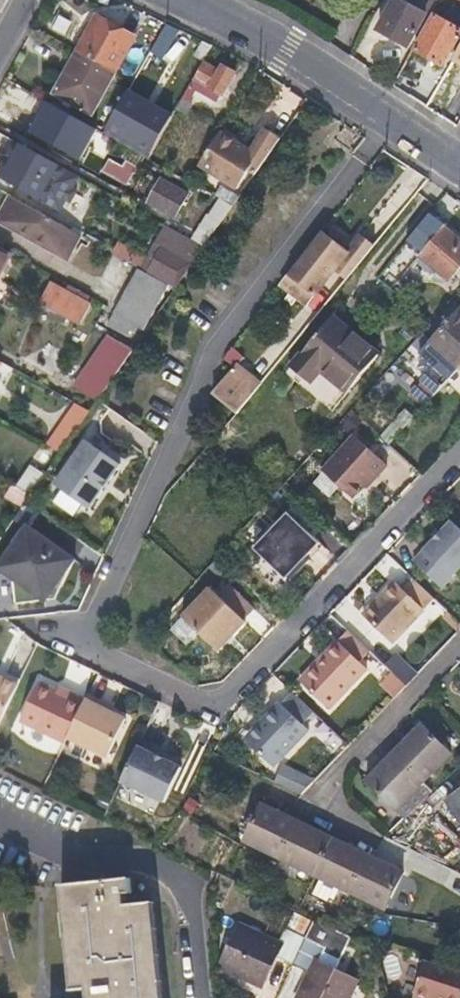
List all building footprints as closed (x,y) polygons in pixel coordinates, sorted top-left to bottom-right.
[(379,30),(408,46),(434,0),(411,0),(408,5),(399,0),(397,0),(379,30)] [(99,17),(80,50),(116,70),(135,36),(99,17)] [(416,51),(443,65),(459,35),(459,30),(436,17),(416,51)] [(178,29),(167,24),(155,47),(166,53),(178,29)] [(202,61),(211,44),(202,41),(195,57),(202,61)] [(116,70),(80,50),(55,94),(91,113),(116,70)] [(192,79),(176,108),(188,115),(193,105),(189,103),(196,90),(210,97),(212,95),(219,98),(221,94),(222,95),(235,73),(220,65),(218,69),(205,63),(195,80),(192,79)] [(26,131),(97,169),(105,155),(89,147),(98,129),(43,100),(26,131)] [(121,105),(108,127),(153,153),(164,130),(121,105)] [(251,181),(280,140),(265,130),(248,154),(219,136),(208,155),(224,165),(219,171),(216,175),(238,189),(246,178),(251,181)] [(17,143),(0,175),(0,176),(31,194),(49,160),(17,143)] [(203,161),(219,171),(224,165),(208,155),(203,161)] [(110,159),(103,168),(119,181),(127,171),(110,159)] [(161,181),(151,201),(174,214),(185,194),(161,181)] [(12,196),(0,217),(0,221),(66,258),(80,234),(47,216),(12,196)] [(433,210),(409,241),(422,253),(445,226),(448,222),(433,210)] [(445,226),(422,253),(420,255),(449,279),(459,265),(459,239),(445,226)] [(160,244),(145,271),(176,288),(193,263),(205,246),(179,232),(170,227),(160,244)] [(348,254),(322,234),(291,274),(290,275),(316,295),(337,267),(349,276),(363,258),(368,253),(356,243),(348,254)] [(8,250),(0,246),(0,265),(8,250)] [(414,262),(397,281),(409,290),(425,271),(414,262)] [(141,270),(111,324),(127,333),(129,329),(135,332),(138,326),(142,328),(167,285),(141,270)] [(52,285),(43,302),(80,321),(90,305),(52,285)] [(431,341),(459,367),(459,311),(431,341)] [(292,367),(312,383),(322,370),(352,334),(333,317),(292,367)] [(352,334),(322,370),(349,392),(379,356),(352,334)] [(72,400),(90,410),(133,349),(108,335),(76,385),(81,388),(72,400)] [(213,394),(237,413),(261,385),(237,366),(213,394)] [(411,395),(425,407),(443,387),(429,375),(411,395)] [(64,454),(87,409),(71,400),(47,446),(64,454)] [(99,427),(142,446),(149,431),(106,412),(99,427)] [(389,465),(357,435),(325,470),(354,497),(374,475),(377,478),(389,465)] [(86,440),(55,484),(90,506),(121,462),(86,440)] [(258,545),(290,575),(292,573),(311,553),(324,540),(317,533),(327,522),(303,497),(258,545)] [(453,523),(415,564),(443,589),(459,571),(459,529),(453,523)] [(28,526),(0,567),(15,577),(19,603),(38,600),(36,588),(63,584),(75,558),(65,551),(28,526)] [(311,553),(292,573),(295,577),(314,556),(311,553)] [(395,645),(436,600),(414,580),(403,591),(396,584),(365,618),(395,645)] [(214,585),(186,614),(222,648),(250,619),(248,617),(258,607),(232,582),(222,592),(214,585)] [(351,635),(347,631),(301,679),(330,707),(367,669),(360,662),(370,651),(351,635)] [(399,655),(387,667),(394,673),(409,686),(421,674),(399,655)] [(2,719),(9,703),(20,679),(0,670),(0,718),(2,719)] [(409,686),(394,673),(384,682),(398,696),(409,686)] [(68,735),(85,699),(69,692),(67,696),(56,691),(38,682),(19,722),(65,743),(67,738),(68,735)] [(69,692),(58,687),(56,691),(67,696),(69,692)] [(296,692),(295,691),(284,702),(282,701),(258,726),(251,741),(276,765),(311,729),(305,723),(316,712),(296,692)] [(103,702),(87,695),(85,699),(68,735),(67,738),(108,756),(126,718),(101,707),(103,702)] [(423,725),(396,752),(424,781),(451,754),(423,725)] [(180,769),(136,749),(129,766),(120,784),(164,803),(180,769)] [(424,781),(396,752),(367,780),(396,809),(424,781)] [(274,782),(302,797),(312,778),(284,763),(274,782)] [(459,818),(459,796),(450,803),(459,818)] [(246,840),(281,856),(298,822),(284,815),(263,805),(246,840)] [(281,856),(316,874),(334,839),(298,822),(281,856)] [(334,839),(316,874),(321,876),(341,886),(352,891),(358,876),(368,857),(334,839)] [(358,876),(352,891),(385,907),(403,873),(368,857),(358,876)] [(341,886),(321,876),(313,893),(333,902),(341,886)] [(63,889),(77,996),(90,995),(90,997),(162,997),(149,904),(126,907),(123,897),(131,895),(129,880),(63,889)] [(311,919),(300,942),(286,935),(284,940),(241,920),(219,964),(262,984),(273,960),(304,975),(293,997),(347,997),(358,976),(326,961),(340,933),(311,919)] [(420,962),(410,997),(459,997),(459,973),(420,962)]
